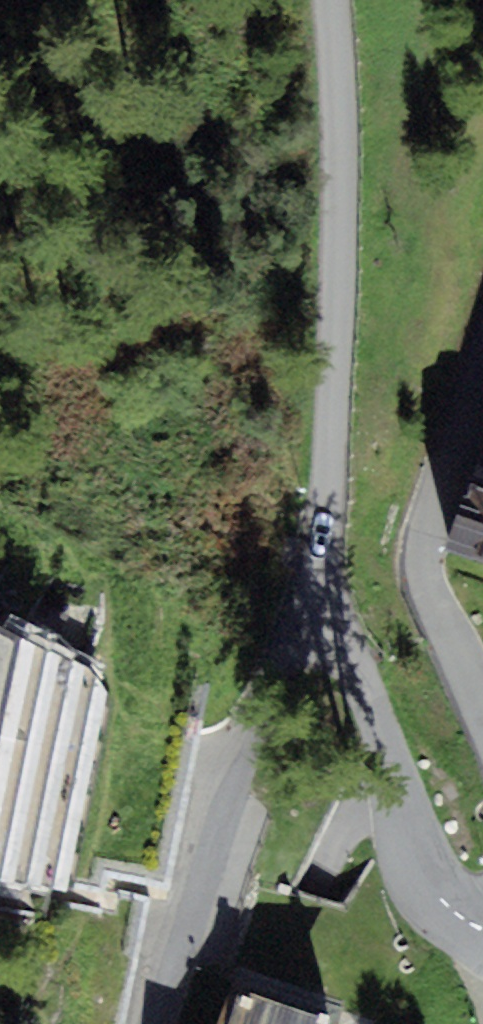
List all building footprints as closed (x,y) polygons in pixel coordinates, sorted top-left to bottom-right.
[(470,456),(458,493),(445,534),(482,546),(482,460),(470,456)] [(157,909),(192,738),(0,628),(0,877),(157,909)] [(354,1001),(239,963),(219,1023),(347,1023),(354,1001)]
